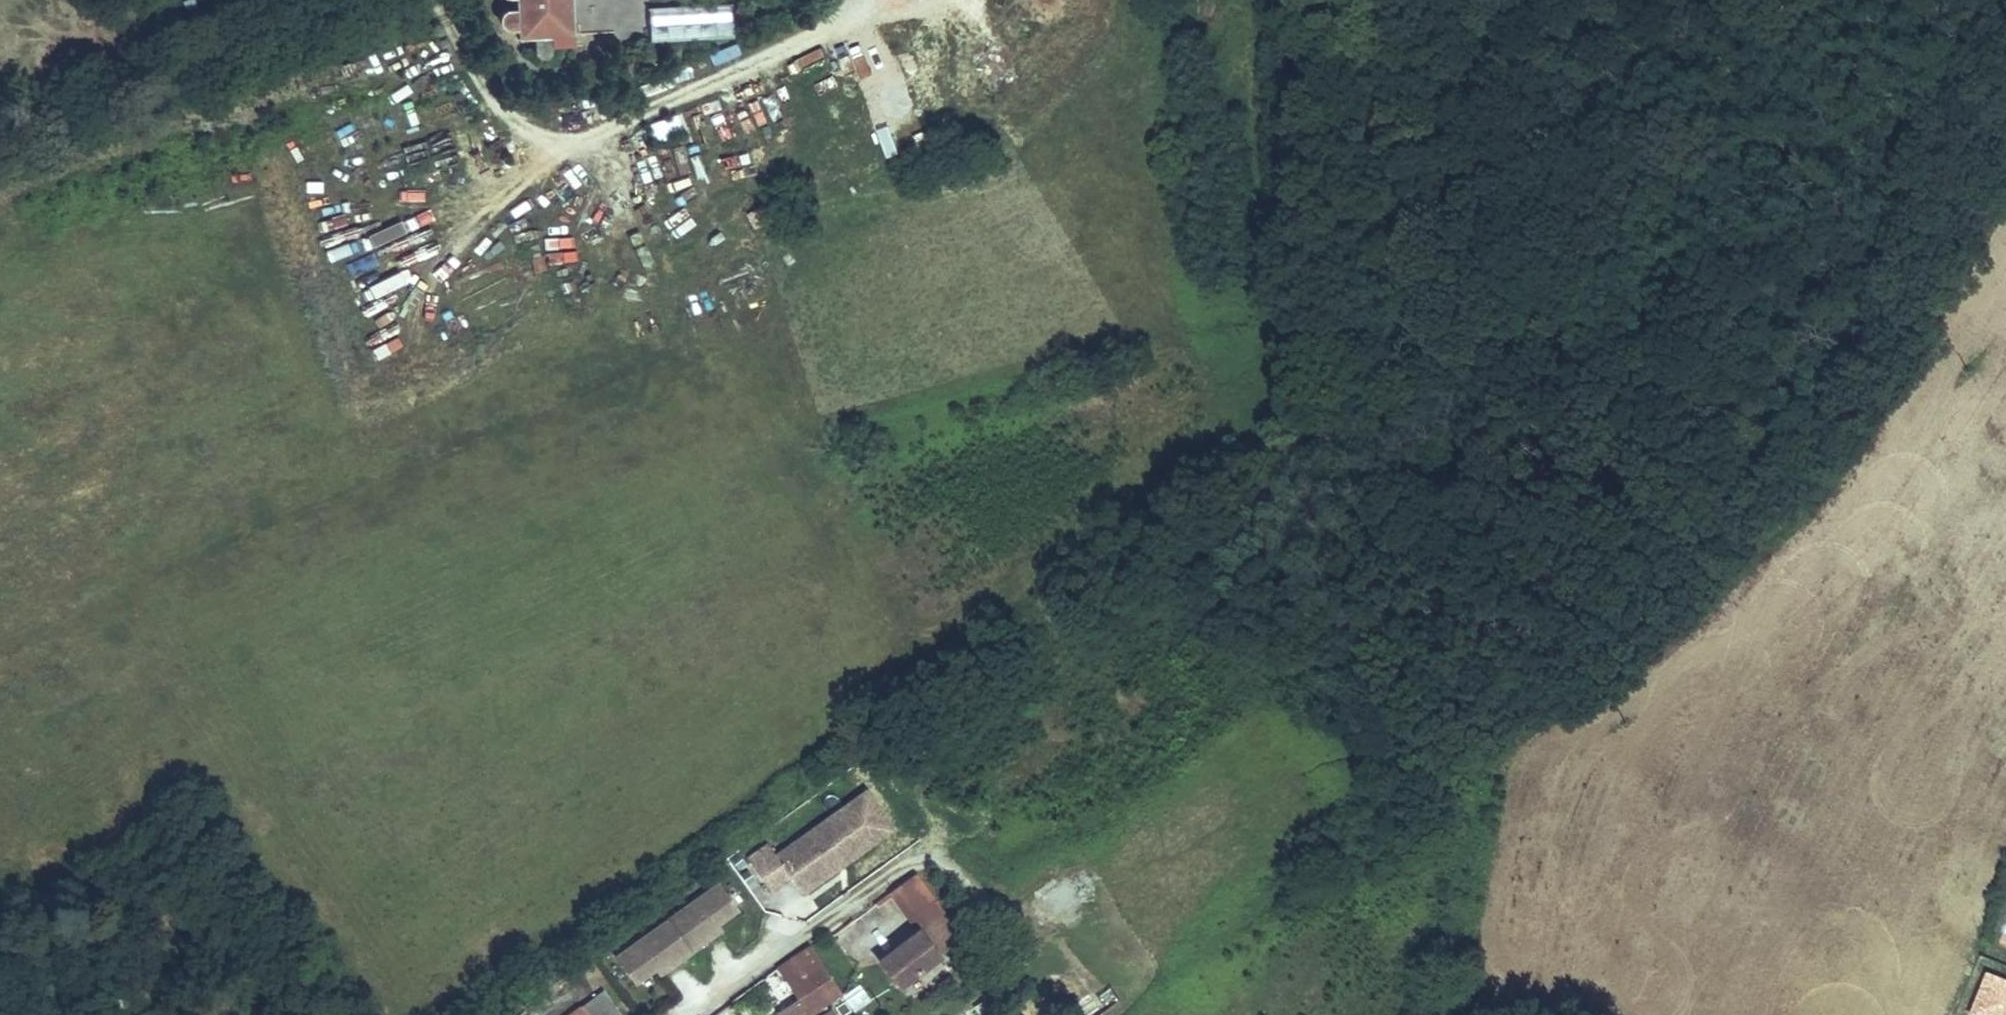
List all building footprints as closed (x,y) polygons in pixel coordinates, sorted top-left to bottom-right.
[(517,64),(547,63),(548,73),(570,71),(565,0),(511,0),(517,64)] [(727,28),(646,33),(648,66),(730,61),(727,28)] [(646,126),(653,145),(683,134),(677,115),(646,126)] [(404,151),(411,174),(456,159),(448,136),(404,151)] [(896,825),(866,786),(775,851),(766,840),(743,856),(771,891),(789,877),(800,894),(896,825)] [(718,877),(664,914),(693,953),(723,932),(719,926),(743,909),(718,877)] [(693,953),(664,914),(612,952),(636,983),(656,969),(663,976),(693,953)] [(907,939),(870,966),(887,987),(924,961),(945,945),(927,923),(907,939)] [(817,954),(837,982),(855,968),(836,940),(817,954)] [(829,1006),(796,960),(765,984),(786,1012),(788,1014),(815,1014),(829,1006)] [(862,986),(842,996),(851,1013),(870,1003),(862,986)] [(603,990),(567,1014),(621,1014),(603,990)]
